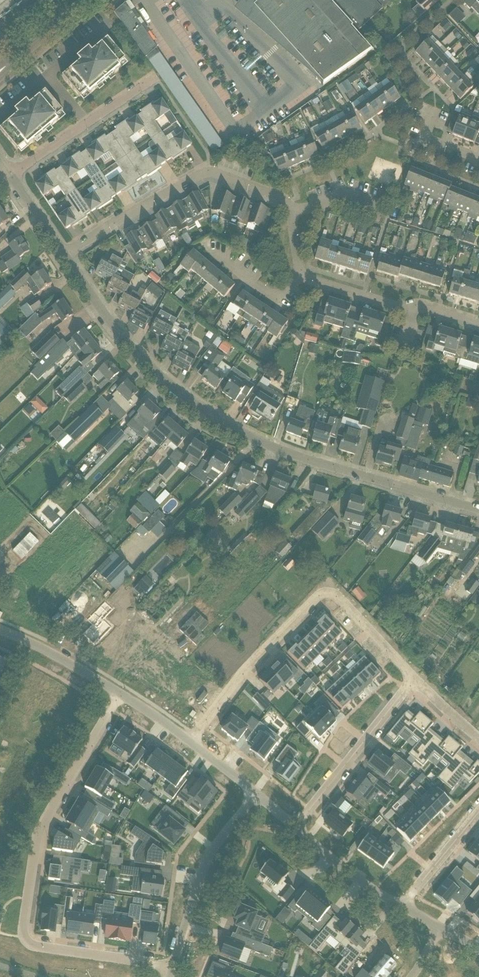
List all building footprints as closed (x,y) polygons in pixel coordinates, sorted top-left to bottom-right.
[(23,0),(0,0),(0,19),(23,0)] [(323,86),(373,50),(357,32),(383,10),(374,0),(246,0),(323,86)] [(383,8),(392,0),(376,0),(383,8)] [(439,0),(422,0),(417,4),(425,13),(439,0)] [(465,4),(470,9),(471,8),(478,15),(478,16),(478,0),(469,0),(465,4)] [(114,12),(145,56),(157,49),(125,3),(114,12)] [(457,9),(449,16),(458,26),(465,18),(457,9)] [(445,31),(450,26),(445,20),(440,26),(445,31)] [(428,40),(415,52),(423,60),(440,44),(437,41),(437,42),(432,37),(428,41),(428,40)] [(112,75),(120,69),(117,66),(124,60),(107,39),(92,51),(94,54),(91,56),(88,51),(77,60),(81,65),(78,67),(76,64),(61,77),(79,98),(86,92),(88,95),(96,89),(94,85),(109,72),(112,75)] [(442,42),(440,44),(423,60),(430,68),(443,56),(438,51),(443,47),(442,46),(444,45),(442,42)] [(473,48),(467,53),(471,58),(477,53),(473,48)] [(160,54),(157,49),(145,56),(148,62),(160,54)] [(430,68),(438,76),(455,59),(452,57),(453,56),(448,51),(443,56),(430,68)] [(164,59),(160,54),(148,62),(152,67),(164,59)] [(168,65),(164,59),(152,67),(156,72),(168,65)] [(438,76),(445,83),(457,72),(453,67),(457,62),(455,59),(438,76)] [(171,70),(168,65),(156,72),(160,78),(171,70)] [(367,70),(364,66),(363,65),(359,68),(362,73),(367,70)] [(175,75),(171,70),(160,78),(163,83),(175,75)] [(467,73),(463,77),(457,72),(445,83),(452,91),(469,75),(467,73)] [(460,99),(467,92),(473,88),(468,82),(476,74),(473,72),(469,75),(452,91),(460,99)] [(179,80),(175,75),(163,83),(167,88),(179,80)] [(378,85),(391,104),(400,98),(395,90),(386,79),(378,85)] [(183,86),(179,80),(167,88),(171,94),(183,86)] [(344,82),(339,86),(345,94),(350,91),(344,82)] [(378,92),(373,96),(382,111),(391,104),(378,85),(375,88),(378,92)] [(186,91),(183,86),(171,94),(174,99),(186,91)] [(337,101),(342,98),(339,94),(339,95),(336,90),(332,93),(337,101)] [(190,96),(186,91),(174,99),(178,104),(190,96)] [(58,122),(55,119),(63,113),(45,92),(30,105),(32,107),(29,109),(26,105),(15,114),(19,118),(16,120),(14,117),(0,129),(0,131),(17,151),(24,145),(26,148),(34,142),(32,139),(48,125),(50,128),(58,122)] [(194,102),(190,96),(178,104),(182,109),(194,102)] [(363,96),(360,98),(374,117),(382,111),(373,96),(366,101),(363,96)] [(360,105),(354,109),(359,115),(365,123),(374,117),(360,98),(357,100),(360,105)] [(155,121),(170,111),(162,99),(156,103),(155,102),(141,111),(142,113),(136,117),(144,129),(151,139),(162,132),(155,121)] [(327,112),(333,109),(329,101),(322,105),(327,112)] [(197,107),(194,102),(182,109),(185,115),(197,107)] [(201,112),(197,107),(185,115),(189,120),(201,112)] [(452,134),(463,139),(472,118),(471,117),(460,113),(460,114),(455,111),(450,123),(456,125),(452,134)] [(205,118),(201,112),(189,120),(193,125),(205,118)] [(351,134),(361,129),(353,114),(346,118),(343,112),(340,114),(351,134)] [(342,139),(351,134),(340,114),(330,119),(342,139)] [(478,134),(478,119),(472,116),(471,117),(472,118),(463,139),(474,143),(478,134)] [(130,138),(144,129),(136,117),(131,120),(130,119),(115,128),(116,130),(111,134),(126,156),(137,149),(130,138)] [(208,123),(205,118),(193,125),(196,131),(208,123)] [(332,144),(342,139),(330,119),(321,124),(332,144)] [(212,128),(208,123),(196,131),(200,136),(212,128)] [(332,144),(321,124),(318,126),(321,131),(314,135),(322,150),(332,144)] [(216,133),(212,128),(200,136),(204,141),(216,133)] [(266,144),(275,140),(270,130),(262,135),(266,144)] [(184,132),(169,142),(162,132),(151,139),(153,141),(166,161),(172,158),(173,159),(187,150),(186,148),(192,144),(184,132)] [(219,139),(216,133),(204,141),(207,147),(219,139)] [(86,150),(94,162),(109,152),(116,163),(126,156),(111,134),(106,137),(105,135),(90,145),(92,147),(86,150)] [(302,144),(308,160),(318,155),(312,140),(305,142),(303,137),(299,138),(302,144)] [(292,148),(298,164),(308,160),(302,144),(299,138),(299,139),(289,142),(292,148)] [(224,145),(219,139),(207,147),(212,154),(224,145)] [(137,149),(126,156),(141,178),(147,175),(148,176),(162,167),(161,165),(166,161),(153,141),(149,143),(149,146),(150,147),(153,153),(144,159),(137,149)] [(283,145),(279,146),(288,168),(298,164),(292,148),(285,151),(283,145)] [(288,168),(279,146),(276,148),(279,154),(271,156),(278,172),(288,168)] [(101,173),(94,162),(86,150),(81,154),(80,152),(65,162),(66,164),(61,167),(69,179),(84,169),(91,180),(101,173)] [(123,173),(108,183),(116,195),(122,191),(123,193),(137,183),(136,182),(141,178),(126,156),(116,163),(123,173)] [(43,196),(58,186),(65,197),(76,190),(69,179),(61,167),(55,171),(54,169),(40,179),(41,181),(35,184),(43,196)] [(411,168),(404,185),(410,187),(409,190),(413,192),(421,173),(411,168)] [(116,195),(108,183),(101,173),(91,180),(98,190),(83,200),(91,212),(96,208),(98,210),(112,200),(111,199),(116,195)] [(421,173),(413,192),(417,194),(418,191),(424,193),(431,177),(421,173)] [(431,177),(424,193),(430,196),(429,198),(433,200),(441,181),(431,177)] [(438,199),(444,201),(450,187),(451,185),(441,181),(433,200),(432,203),(436,205),(438,199)] [(460,191),(450,187),(444,201),(443,204),(449,206),(448,209),(452,211),(460,191)] [(91,212),(83,200),(76,190),(65,197),(72,207),(57,217),(65,229),(71,225),(72,227),(86,217),(85,216),(91,212)] [(457,210),(463,212),(470,195),(460,191),(452,211),(456,212),(457,210)] [(191,206),(186,208),(192,219),(194,223),(203,218),(201,214),(208,210),(198,192),(187,198),(191,206)] [(229,222),(231,217),(235,206),(229,204),(232,196),(221,192),(214,211),(221,214),(220,218),(229,222)] [(472,219),(478,202),(478,199),(470,195),(463,212),(469,214),(468,217),(472,219)] [(247,226),(248,223),(252,212),(247,210),(249,202),(238,198),(235,206),(231,217),(238,220),(237,223),(247,226)] [(185,223),(192,219),(186,208),(182,201),(171,207),(175,214),(170,217),(178,231),(178,232),(187,227),(185,223)] [(254,231),(263,234),(269,218),(264,216),(267,209),(255,204),(252,212),(248,223),(255,226),(254,231)] [(8,220),(0,208),(0,226),(8,220)] [(178,231),(170,217),(166,210),(155,216),(159,223),(154,226),(162,239),(162,240),(165,245),(170,241),(167,236),(170,234),(178,231)] [(162,240),(162,239),(154,226),(152,223),(141,229),(145,236),(140,238),(146,249),(148,252),(157,247),(155,244),(162,240)] [(360,225),(358,232),(364,234),(366,227),(360,225)] [(442,236),(444,231),(433,227),(431,232),(442,236)] [(456,228),(454,234),(453,239),(459,240),(463,231),(456,228)] [(331,243),(324,241),(327,231),(324,230),(319,245),(317,244),(315,250),(317,251),(315,258),(326,262),(330,247),(331,243)] [(146,249),(140,238),(136,231),(125,237),(129,244),(124,247),(136,264),(144,259),(140,252),(146,249)] [(454,234),(444,231),(442,236),(452,239),(453,239),(454,234)] [(467,232),(463,242),(473,245),(476,238),(473,237),(472,234),(467,232)] [(1,260),(8,270),(21,261),(18,258),(29,251),(20,238),(9,246),(13,252),(1,260)] [(255,238),(248,242),(252,248),(259,245),(255,238)] [(402,240),(398,238),(395,248),(393,255),(387,274),(397,277),(402,261),(396,259),(397,256),(399,249),(402,240)] [(342,245),(336,265),(347,268),(351,253),(344,251),(347,243),(343,242),(343,243),(342,245)] [(330,247),(326,262),(336,265),(342,245),(339,244),(337,249),(330,247)] [(347,268),(356,271),(363,251),(359,250),(352,248),(351,253),(347,268)] [(191,270),(202,257),(193,250),(184,261),(173,273),(176,276),(183,268),(189,273),(191,270)] [(363,251),(356,271),(367,274),(371,260),(364,257),(366,252),(364,251),(363,251)] [(382,254),(376,271),(387,274),(393,255),(389,254),(388,256),(382,254)] [(114,275),(115,276),(123,260),(112,255),(109,262),(103,259),(96,272),(111,280),(114,275)] [(195,281),(210,264),(202,257),(191,270),(196,275),(193,279),(195,281)] [(402,261),(397,277),(398,278),(399,275),(408,278),(415,259),(410,257),(409,260),(403,258),(402,261)] [(435,265),(429,284),(440,288),(445,271),(439,269),(442,259),(438,257),(435,265)] [(160,272),(165,270),(160,259),(154,262),(160,272)] [(419,281),(424,265),(418,263),(419,260),(415,259),(408,278),(419,281)] [(207,284),(218,271),(210,264),(195,281),(198,283),(202,279),(207,284)] [(419,281),(429,284),(435,265),(431,264),(430,267),(424,265),(419,281)] [(111,280),(107,288),(122,296),(125,291),(126,292),(134,276),(131,274),(125,271),(124,271),(119,268),(115,276),(114,275),(111,280)] [(449,293),(459,296),(467,271),(464,270),(463,274),(461,281),(453,278),(449,293)] [(11,293),(13,292),(9,288),(11,286),(17,291),(26,283),(27,282),(30,287),(29,288),(34,296),(43,289),(52,284),(42,271),(31,278),(24,271),(17,278),(0,294),(0,310),(2,307),(4,309),(14,299),(14,296),(13,295),(11,293)] [(226,278),(218,271),(207,284),(213,289),(209,293),(212,295),(226,278)] [(461,281),(463,274),(454,271),(452,278),(453,278),(461,281)] [(467,271),(459,296),(469,300),(474,285),(467,283),(470,272),(467,271)] [(152,272),(148,276),(157,284),(160,279),(152,272)] [(171,273),(167,278),(171,281),(175,276),(171,273)] [(235,285),(226,278),(212,295),(214,297),(216,295),(218,293),(224,298),(235,285)] [(149,287),(147,290),(152,294),(154,292),(158,287),(153,283),(149,287)] [(475,302),(478,303),(478,286),(474,285),(469,300),(475,302)] [(125,291),(122,296),(117,305),(133,313),(138,304),(139,304),(146,292),(144,291),(140,289),(138,294),(133,291),(131,295),(126,292),(125,291)] [(182,290),(177,296),(181,300),(186,294),(182,290)] [(239,316),(252,297),(242,291),(233,305),(240,310),(236,314),(239,316)] [(239,316),(245,320),(248,322),(251,317),(261,303),(252,297),(239,316)] [(27,304),(20,308),(28,320),(42,307),(36,298),(27,304)] [(334,319),(339,302),(328,299),(325,309),(319,307),(314,324),(323,326),(324,321),(328,322),(330,318),(334,319)] [(63,300),(55,305),(38,317),(42,323),(56,313),(62,323),(65,321),(73,315),(63,300)] [(340,302),(339,302),(334,319),(341,321),(339,326),(344,327),(340,338),(347,340),(353,319),(347,317),(350,306),(347,304),(347,303),(341,301),(340,302)] [(261,303),(251,317),(258,322),(254,326),(257,328),(270,309),(261,303)] [(133,313),(128,322),(144,330),(154,313),(144,308),(144,307),(139,304),(138,304),(133,313)] [(269,329),(278,315),(270,309),(257,328),(260,330),(263,325),(269,329)] [(353,319),(347,340),(353,342),(356,333),(367,336),(374,313),(362,310),(359,320),(353,319)] [(160,311),(157,317),(150,331),(165,339),(173,325),(173,326),(177,320),(160,311)] [(376,346),(382,348),(388,329),(382,328),(385,317),(374,313),(367,336),(378,340),(376,346)] [(278,315),(269,329),(267,332),(273,337),(268,344),(271,347),(280,333),(288,321),(278,315)] [(12,336),(0,323),(0,347),(12,336)] [(161,347),(176,355),(176,356),(185,340),(189,334),(173,326),(173,325),(165,339),(161,347)] [(436,338),(429,336),(429,337),(426,349),(432,351),(434,345),(445,348),(450,331),(439,327),(436,338)] [(36,368),(31,373),(38,380),(42,376),(69,350),(70,350),(74,357),(93,341),(84,330),(76,337),(72,340),(67,344),(63,339),(62,340),(35,366),(36,368)] [(456,358),(460,359),(464,347),(458,345),(461,334),(450,331),(445,348),(443,354),(456,358)] [(59,341),(51,333),(32,352),(40,359),(59,341)] [(233,333),(230,338),(236,342),(239,337),(233,333)] [(208,349),(200,359),(210,367),(202,378),(216,388),(224,377),(225,378),(232,370),(220,361),(224,356),(215,350),(217,348),(224,339),(219,335),(213,343),(208,349)] [(239,337),(236,342),(242,346),(245,341),(239,337)] [(267,346),(269,339),(263,337),(261,343),(267,346)] [(460,359),(477,365),(478,359),(478,340),(473,338),(472,342),(470,349),(464,347),(462,352),(460,359)] [(203,346),(208,349),(213,343),(208,339),(203,346)] [(188,372),(192,363),(200,349),(193,345),(193,344),(185,340),(176,356),(176,355),(171,363),(188,372)] [(74,357),(83,368),(102,353),(93,341),(74,357)] [(224,341),(218,349),(226,355),(232,347),(224,341)] [(316,354),(318,346),(311,344),(309,352),(316,354)] [(350,364),(351,353),(344,351),(342,363),(350,364)] [(350,364),(358,365),(360,354),(351,353),(350,364)] [(419,354),(417,361),(424,363),(425,361),(423,356),(419,354)] [(99,371),(93,376),(97,381),(95,383),(101,390),(104,388),(103,387),(108,382),(111,386),(118,379),(115,376),(119,373),(109,361),(102,368),(99,370),(99,371)] [(63,397),(79,382),(87,374),(80,367),(54,391),(62,399),(63,397)] [(232,370),(225,378),(230,381),(222,392),(235,401),(241,392),(247,396),(254,386),(248,381),(248,380),(232,368),(232,370)] [(258,398),(250,410),(257,414),(257,413),(270,421),(275,412),(279,407),(268,400),(273,391),(267,388),(271,382),(263,377),(259,383),(258,386),(252,394),(258,398)] [(383,383),(365,377),(355,408),(362,410),(358,425),(370,429),(383,383)] [(114,398),(112,400),(126,413),(127,412),(132,407),(139,400),(134,396),(137,392),(126,381),(119,388),(116,391),(117,392),(112,396),(114,398)] [(85,388),(79,382),(63,397),(69,403),(85,388)] [(48,409),(36,397),(30,403),(42,415),(48,409)] [(101,397),(93,405),(103,415),(108,410),(111,407),(108,404),(101,397)] [(287,397),(285,403),(297,407),(299,401),(287,397)] [(466,407),(475,410),(477,401),(469,398),(466,407)] [(126,413),(112,400),(108,404),(111,407),(108,410),(119,420),(126,413)] [(160,413),(148,402),(127,426),(139,436),(140,435),(144,439),(162,418),(158,414),(160,413)] [(34,411),(29,405),(24,411),(29,416),(34,411)] [(75,443),(103,415),(93,405),(65,433),(75,443)] [(294,422),(290,421),(286,433),(300,438),(302,431),(307,432),(314,412),(299,407),(294,422)] [(415,421),(414,421),(407,442),(405,447),(415,451),(422,429),(421,429),(423,425),(428,427),(433,411),(431,411),(432,410),(420,407),(415,421)] [(329,415),(318,411),(314,423),(316,424),(311,441),(326,446),(329,438),(336,440),(337,435),(341,424),(341,421),(328,417),(329,415)] [(407,442),(414,421),(403,417),(396,438),(407,442)] [(159,424),(148,435),(160,446),(177,428),(167,419),(161,426),(159,424)] [(358,441),(360,431),(346,427),(346,426),(341,424),(337,435),(343,437),(339,450),(354,455),(358,441)] [(65,432),(60,426),(51,434),(57,440),(65,432)] [(108,453),(125,436),(116,427),(99,445),(108,453)] [(177,428),(160,446),(164,450),(171,443),(177,448),(187,437),(177,428)] [(178,466),(180,463),(186,467),(189,462),(196,467),(206,449),(193,441),(184,456),(180,453),(172,463),(170,461),(168,463),(158,474),(166,481),(176,470),(175,470),(178,467),(178,466)] [(402,448),(394,445),(381,441),(375,461),(390,466),(392,460),(398,462),(402,448)] [(156,464),(163,456),(151,445),(132,465),(137,469),(149,457),(156,464)] [(453,455),(460,457),(463,448),(456,446),(453,455)] [(180,453),(175,449),(168,459),(170,461),(172,463),(180,453)] [(198,468),(190,474),(192,476),(204,483),(209,476),(211,472),(214,469),(222,474),(230,461),(229,461),(230,459),(224,455),(223,457),(216,453),(212,460),(209,458),(206,462),(203,460),(198,468)] [(417,481),(417,478),(423,458),(417,456),(416,462),(404,458),(399,476),(417,481)] [(453,473),(429,466),(431,460),(423,458),(417,478),(448,487),(453,473)] [(234,474),(228,479),(226,478),(220,484),(225,486),(225,487),(228,488),(236,491),(239,484),(239,483),(246,486),(249,485),(250,481),(252,482),(253,480),(257,470),(255,470),(256,469),(255,468),(251,466),(250,466),(249,467),(242,465),(238,476),(234,474)] [(276,497),(280,498),(282,497),(284,493),(286,490),(289,480),(275,474),(270,487),(266,496),(267,498),(268,500),(272,501),(273,501),(275,500),(276,497)] [(154,499),(160,492),(155,487),(149,494),(154,499)] [(291,535),(298,542),(330,508),(331,504),(326,502),(329,491),(315,487),(312,499),(310,505),(315,510),(291,535)] [(165,491),(155,501),(159,506),(170,495),(165,491)] [(142,505),(151,497),(146,492),(137,500),(142,505)] [(219,510),(225,516),(240,500),(234,494),(219,510)] [(252,494),(238,508),(245,515),(259,501),(252,494)] [(293,495),(276,510),(281,515),(298,500),(293,495)] [(151,497),(142,505),(151,514),(159,506),(155,501),(151,497)] [(347,511),(344,521),(351,523),(349,530),(359,533),(361,525),(364,514),(361,513),(364,501),(350,497),(347,507),(346,511),(347,511)] [(138,504),(130,512),(133,514),(135,517),(141,523),(149,515),(138,504)] [(76,510),(87,521),(92,516),(81,505),(76,510)] [(385,507),(382,518),(377,514),(358,539),(367,546),(382,526),(390,529),(392,522),(397,524),(401,512),(385,507)] [(153,516),(142,527),(149,533),(151,531),(159,522),(165,517),(159,510),(153,516)] [(72,528),(81,519),(73,512),(65,521),(72,528)] [(329,513),(312,531),(323,541),(340,523),(329,513)] [(30,515),(23,522),(24,522),(25,522),(37,533),(42,527),(30,515)] [(92,516),(87,521),(95,529),(101,524),(92,516)] [(425,536),(427,530),(429,520),(415,516),(412,525),(411,528),(408,527),(405,536),(415,538),(416,534),(425,536)] [(135,517),(130,522),(136,528),(141,523),(135,517)] [(167,530),(159,522),(151,531),(158,538),(167,530)] [(452,553),(459,528),(445,524),(442,536),(440,543),(434,538),(417,558),(424,564),(437,549),(452,553)] [(148,533),(141,526),(136,531),(143,539),(148,533)] [(472,532),(459,528),(452,553),(459,555),(458,561),(462,562),(476,542),(470,540),(472,532)] [(30,533),(13,551),(22,559),(39,542),(30,533)] [(108,534),(102,540),(107,544),(112,538),(108,534)] [(411,537),(405,536),(397,534),(396,534),(387,545),(390,548),(390,549),(404,553),(406,546),(408,546),(411,537)] [(462,562),(446,583),(451,587),(455,581),(456,582),(462,574),(466,577),(474,565),(471,562),(478,552),(478,544),(476,542),(462,562)] [(285,543),(276,552),(282,557),(290,548),(285,543)] [(12,568),(1,557),(8,550),(2,545),(3,544),(2,544),(0,546),(0,580),(12,568)] [(114,553),(96,571),(116,590),(134,572),(114,553)] [(290,559),(283,567),(288,571),(295,563),(290,559)] [(155,585),(146,576),(137,585),(146,594),(155,585)] [(465,591),(472,595),(478,585),(473,580),(465,591)] [(125,581),(119,587),(129,597),(135,591),(125,581)] [(358,588),(352,592),(356,596),(361,592),(358,588)] [(478,602),(478,593),(477,591),(470,601),(476,605),(478,602)] [(91,625),(83,635),(93,644),(102,635),(103,636),(111,628),(102,620),(112,610),(104,603),(87,621),(91,625)] [(386,619),(396,610),(390,603),(380,612),(386,619)] [(420,619),(427,609),(422,606),(415,615),(420,619)] [(196,614),(187,622),(191,626),(183,635),(196,647),(212,629),(196,614)] [(325,617),(317,624),(334,641),(342,634),(325,617)] [(317,624),(310,631),(327,648),(334,641),(317,624)] [(310,631),(303,639),(320,656),(327,648),(310,631)] [(303,639),(295,646),(312,663),(320,656),(303,639)] [(295,646),(288,653),(305,670),(312,663),(295,646)] [(364,657),(356,664),(373,682),(380,675),(364,657)] [(278,661),(268,671),(282,686),(284,687),(299,672),(293,667),(288,671),(282,665),(278,661)] [(356,664),(349,671),(365,689),(373,682),(356,664)] [(268,671),(259,681),(270,691),(273,695),(282,686),(268,671)] [(349,671),(341,678),(358,696),(365,689),(349,671)] [(308,678),(303,683),(304,684),(309,689),(313,683),(310,680),(308,678)] [(341,678),(334,685),(350,703),(358,696),(341,678)] [(334,685),(326,692),(342,710),(350,703),(334,685)] [(319,707),(311,714),(328,731),(336,722),(334,720),(325,711),(331,706),(322,697),(316,704),(319,707)] [(264,700),(259,705),(267,712),(271,707),(264,700)] [(406,712),(386,736),(394,742),(405,730),(412,736),(426,718),(420,713),(416,717),(414,719),(407,713),(406,712)] [(303,722),(296,728),(306,738),(312,732),(319,739),(328,731),(311,714),(303,722)] [(225,720),(221,726),(223,728),(222,730),(228,735),(227,735),(233,740),(234,739),(237,742),(248,729),(252,732),(259,723),(252,717),(245,726),(232,716),(227,722),(225,720)] [(413,748),(408,754),(410,756),(416,760),(435,737),(428,731),(429,729),(433,724),(426,718),(412,736),(419,742),(413,748)] [(252,732),(246,741),(247,741),(248,740),(254,745),(250,750),(252,752),(264,761),(276,745),(261,733),(266,727),(260,722),(259,723),(252,732)] [(112,743),(108,749),(121,758),(127,763),(126,763),(134,769),(146,752),(138,746),(137,746),(142,740),(135,736),(136,735),(130,731),(130,732),(124,728),(124,727),(123,727),(112,743)] [(435,737),(416,760),(423,767),(428,761),(434,754),(441,760),(455,742),(448,737),(444,742),(443,743),(435,737)] [(442,773),(437,779),(441,782),(445,785),(464,761),(456,755),(460,751),(462,748),(455,742),(441,760),(448,766),(442,773)] [(281,765),(275,773),(289,783),(299,770),(291,763),(298,754),(287,745),(275,761),(281,765)] [(149,751),(141,762),(160,777),(172,761),(157,750),(153,755),(149,752),(150,752),(149,751)] [(378,753),(368,765),(376,772),(377,772),(376,773),(384,780),(389,774),(392,777),(398,769),(405,774),(410,768),(411,769),(412,768),(394,754),(394,755),(395,756),(389,762),(378,753)] [(172,761),(160,777),(170,785),(164,793),(173,799),(187,780),(184,778),(188,773),(185,770),(172,761)] [(441,789),(448,796),(452,791),(462,778),(469,784),(478,774),(478,762),(477,761),(475,764),(472,768),(464,761),(445,785),(441,789)] [(97,767),(91,778),(107,787),(113,778),(116,780),(120,773),(113,768),(109,774),(97,767)] [(360,776),(346,793),(358,802),(361,798),(367,803),(373,796),(375,798),(379,793),(386,798),(391,791),(378,781),(373,787),(360,776)] [(85,787),(85,788),(87,789),(97,795),(93,801),(101,806),(106,798),(102,796),(107,787),(91,778),(85,787)] [(184,788),(177,797),(178,798),(178,797),(184,802),(190,806),(194,800),(203,807),(204,808),(216,792),(207,785),(206,786),(205,787),(199,782),(191,793),(184,788)] [(437,789),(430,796),(443,809),(450,802),(437,789)] [(145,791),(141,797),(150,804),(154,797),(148,793),(145,791)] [(338,796),(331,804),(338,810),(338,809),(344,814),(351,806),(338,796)] [(430,796),(424,803),(437,816),(443,809),(430,796)] [(74,804),(72,809),(73,809),(72,811),(73,811),(93,823),(99,813),(108,818),(111,812),(91,800),(88,805),(81,801),(79,800),(76,805),(74,804)] [(424,803),(417,810),(430,822),(437,816),(424,803)] [(125,808),(120,817),(125,820),(130,811),(125,808)] [(166,809),(157,820),(163,826),(158,833),(174,845),(181,837),(184,833),(185,831),(184,830),(174,822),(178,818),(166,809)] [(335,810),(325,823),(342,837),(352,825),(335,810)] [(417,810),(410,816),(423,829),(430,822),(417,810)] [(69,817),(66,822),(72,826),(69,831),(81,838),(85,841),(89,835),(87,834),(93,823),(73,811),(72,812),(71,812),(68,816),(69,817)] [(410,816),(404,823),(417,836),(423,829),(410,816)] [(404,823),(397,830),(410,843),(417,836),(404,823)] [(135,827),(131,834),(131,835),(132,834),(144,842),(136,854),(135,863),(155,866),(155,865),(161,866),(162,861),(164,861),(165,854),(156,848),(160,843),(135,827)] [(54,840),(52,850),(72,853),(73,851),(81,839),(81,838),(68,830),(65,829),(62,835),(58,833),(54,840)] [(392,829),(388,834),(392,837),(396,833),(392,829)] [(397,834),(393,839),(400,846),(404,841),(397,834)] [(368,835),(357,850),(366,857),(377,842),(368,835)] [(377,842),(366,857),(374,862),(385,848),(377,842)] [(468,853),(478,862),(478,843),(478,842),(468,853)] [(385,848),(374,862),(383,869),(394,854),(385,848)] [(50,866),(48,879),(55,880),(55,882),(72,885),(72,884),(74,871),(81,872),(88,873),(89,862),(90,862),(90,861),(62,857),(61,864),(59,864),(58,867),(52,866),(50,866)] [(269,861),(260,872),(266,877),(277,886),(273,891),(278,896),(285,902),(294,890),(287,885),(287,886),(283,883),(285,880),(284,879),(288,874),(277,865),(276,867),(269,861)] [(122,866),(121,874),(140,877),(137,892),(161,896),(164,879),(151,878),(152,870),(122,866)] [(435,894),(434,895),(435,896),(435,895),(447,904),(446,905),(447,906),(448,905),(448,904),(452,899),(459,905),(459,906),(460,906),(472,892),(459,881),(464,874),(457,868),(458,868),(457,867),(456,868),(456,869),(435,894)] [(51,886),(50,893),(62,895),(63,888),(51,886)] [(467,913),(473,918),(472,919),(477,923),(478,922),(478,923),(478,886),(470,897),(476,902),(467,913)] [(296,897),(288,907),(295,913),(297,910),(305,917),(320,900),(308,890),(307,892),(304,896),(300,892),(296,897)] [(62,925),(62,927),(68,928),(67,933),(80,935),(83,915),(71,913),(73,898),(66,897),(65,906),(62,925)] [(251,900),(247,904),(253,908),(256,904),(251,900)] [(320,900),(305,917),(313,924),(311,926),(319,932),(331,917),(326,913),(330,908),(320,900)] [(103,906),(101,919),(108,920),(105,938),(109,938),(109,939),(117,940),(120,920),(113,919),(115,903),(104,901),(103,906)] [(43,918),(41,929),(55,931),(56,924),(62,925),(65,906),(55,904),(54,911),(44,909),(44,911),(42,911),(41,918),(43,918)] [(83,915),(80,935),(92,936),(94,923),(101,923),(101,919),(103,906),(96,905),(94,916),(83,915)] [(120,920),(117,940),(125,942),(125,941),(130,941),(132,924),(139,925),(141,911),(141,906),(130,905),(128,921),(120,920)] [(238,928),(235,934),(261,944),(265,935),(257,932),(256,934),(254,933),(261,918),(256,916),(257,912),(240,905),(239,907),(237,907),(235,913),(236,913),(234,919),(238,921),(235,927),(238,928)] [(139,925),(138,929),(144,930),(142,944),(156,946),(159,926),(152,925),(154,913),(141,911),(139,925)] [(279,914),(275,919),(282,924),(286,920),(279,914)] [(313,942),(309,947),(316,953),(330,936),(340,944),(354,927),(346,920),(343,925),(339,922),(338,922),(333,918),(313,942)] [(345,958),(335,969),(343,975),(362,952),(364,950),(359,945),(362,941),(359,938),(363,933),(354,927),(340,944),(350,953),(345,958)] [(226,938),(220,954),(230,958),(229,959),(238,963),(239,961),(246,964),(251,951),(269,958),(272,949),(268,947),(262,944),(258,943),(242,937),(240,943),(230,939),(226,938)] [(307,937),(303,942),(309,947),(313,942),(307,937)] [(356,976),(388,976),(391,973),(391,972),(396,966),(384,957),(368,976),(362,970),(356,976)] [(206,976),(234,976),(223,973),(225,967),(213,962),(206,976)]
